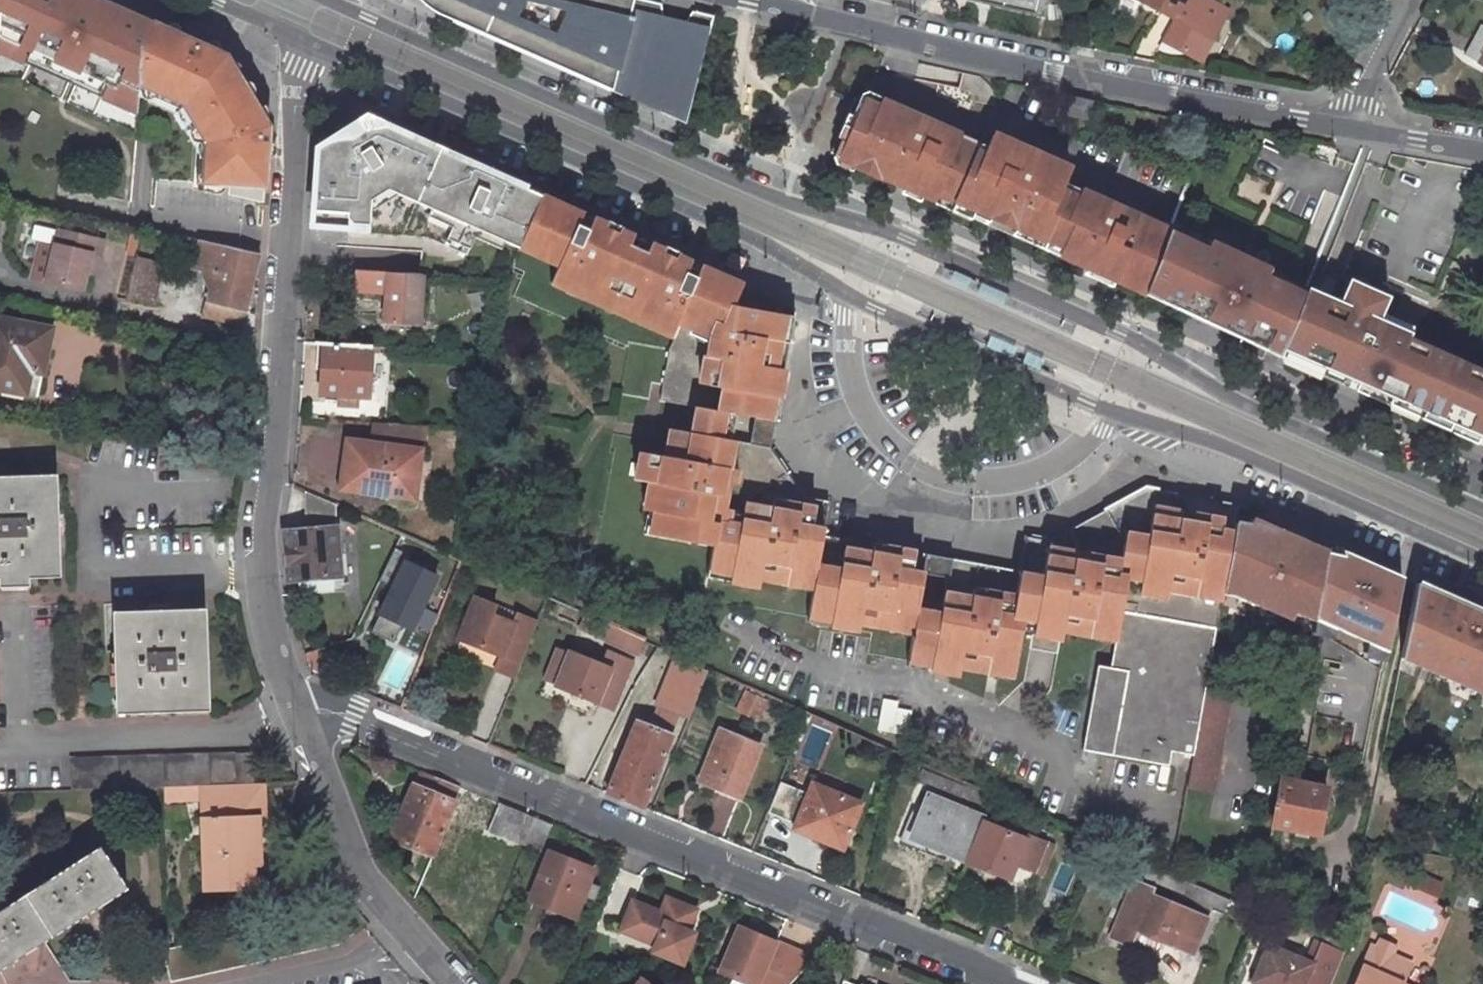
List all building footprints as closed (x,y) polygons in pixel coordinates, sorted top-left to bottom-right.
[(102,0),(0,0),(0,51),(134,112),(135,96),(139,52),(151,23),(102,0)] [(656,0),(655,0),(424,0),(427,3),(430,5),(430,6),(437,11),(438,12),(439,12),(443,14),(609,88),(614,69),(617,70),(630,12),(660,19),(659,16),(656,0)] [(1027,11),(1030,0),(980,0),(1027,11)] [(1149,12),(1155,0),(1128,0),(1149,12)] [(1219,11),(1199,0),(1155,0),(1149,12),(1203,40),(1204,39),(1216,16),(1219,11)] [(692,8),(687,8),(679,20),(704,26),(708,12),(692,8)] [(614,69),(609,88),(676,119),(704,26),(679,20),(659,16),(660,19),(630,12),(617,70),(614,69)] [(1226,22),(1216,16),(1204,39),(1215,45),(1226,22)] [(175,112),(195,142),(193,179),(229,181),(228,190),(257,198),(261,119),(219,50),(206,46),(151,23),(139,52),(135,96),(175,112)] [(1470,27),(1453,57),(1482,73),(1482,34),(1470,27)] [(1054,111),(1084,121),(1091,103),(1061,97),(1058,97),(1052,110),(1054,111)] [(979,216),(1005,228),(1007,223),(1027,232),(1052,244),(1047,255),(1104,281),(1108,270),(1137,283),(1155,238),(1126,226),(1130,218),(1070,191),(1067,198),(1047,189),(1050,182),(1056,168),(981,134),(975,147),(972,154),(944,141),(947,134),(869,99),(866,106),(852,99),(828,152),(843,159),(840,165),(866,177),(868,173),(921,198),(924,190),(979,215),(979,216)] [(343,229),(425,234),(466,256),(479,232),(514,248),(539,194),(375,122),(349,137),(345,136),(333,136),(328,137),(322,140),(319,141),(318,141),(314,145),(309,223),(343,224),(343,229)] [(1075,133),(1087,139),(1092,127),(1081,122),(1075,133)] [(944,141),(972,154),(975,147),(947,134),(944,141)] [(1047,189),(1067,198),(1070,191),(1050,182),(1047,189)] [(921,198),(976,223),(1002,234),(1005,228),(979,216),(979,215),(924,190),(921,198)] [(542,196),(535,212),(734,299),(741,283),(542,196)] [(535,212),(518,251),(558,269),(551,284),(658,330),(655,345),(668,347),(681,320),(710,333),(716,322),(723,324),(734,299),(535,212)] [(1126,226),(1155,238),(1157,231),(1130,218),(1126,226)] [(1052,244),(1027,232),(1007,223),(1005,228),(1002,234),(1047,255),(1052,244)] [(1296,296),(1299,287),(1160,225),(1157,231),(1155,238),(1137,283),(1132,293),(1271,355),(1296,296)] [(101,237),(59,226),(54,247),(48,277),(85,286),(93,250),(98,251),(101,237)] [(191,267),(212,272),(202,312),(239,321),(255,252),(196,239),(191,267)] [(34,274),(48,277),(54,247),(42,244),(34,274)] [(92,274),(98,251),(93,250),(88,273),(92,274)] [(157,303),(166,261),(139,255),(129,297),(141,299),(157,303)] [(384,267),(382,316),(418,319),(421,269),(384,267)] [(1137,283),(1108,270),(1104,281),(1132,293),(1137,283)] [(1324,308),(1339,305),(1348,285),(1341,281),(1333,299),(1323,301),(1324,308)] [(780,300),(741,283),(734,299),(758,309),(767,314),(776,325),(780,300)] [(1470,445),(1474,438),(1482,441),(1482,372),(1480,378),(1400,342),(1398,348),(1382,342),(1389,324),(1376,318),(1368,315),(1376,296),(1348,285),(1339,305),(1324,308),(1323,301),(1314,304),(1302,298),(1296,296),(1271,355),(1277,359),(1336,384),(1338,378),(1350,383),(1347,390),(1368,399),(1470,445)] [(1376,296),(1368,315),(1376,318),(1383,300),(1376,296)] [(646,388),(683,395),(678,423),(657,419),(651,444),(627,439),(621,467),(635,471),(631,492),(636,493),(632,520),(716,537),(711,568),(758,577),(760,569),(784,574),(784,576),(810,580),(804,610),(856,620),(858,612),(882,616),(881,619),(908,625),(902,656),(920,659),(954,666),(956,659),(982,664),(981,666),(1007,671),(1019,620),(1029,622),(1028,628),(1056,633),(1057,624),(1084,629),(1084,631),(1111,635),(1107,661),(1092,657),(1076,742),(1163,758),(1166,744),(1190,749),(1202,688),(1211,639),(1234,520),(1238,501),(1146,486),(1049,538),(1026,535),(1020,569),(964,559),(963,568),(953,575),(951,582),(940,580),(942,569),(936,568),(920,565),(920,560),(914,559),(916,551),(823,533),(809,531),(815,497),(803,495),(796,485),(776,457),(772,457),(743,451),(730,435),(732,426),(735,412),(756,416),(758,406),(760,406),(773,338),(776,325),(767,314),(758,309),(734,299),(723,324),(716,322),(710,333),(681,320),(668,347),(655,345),(646,388)] [(780,300),(776,325),(773,338),(788,340),(794,306),(780,300)] [(0,316),(0,376),(2,363),(25,368),(37,370),(47,326),(0,316)] [(1400,342),(1405,330),(1389,324),(1382,342),(1398,348),(1400,342)] [(775,409),(788,340),(773,338),(760,406),(775,409)] [(317,388),(366,392),(369,342),(319,340),(317,388)] [(0,376),(0,387),(20,391),(25,368),(2,363),(0,376)] [(756,416),(735,412),(732,426),(730,435),(743,451),(772,457),(764,447),(755,436),(756,431),(760,406),(758,406),(756,416)] [(775,409),(760,406),(756,431),(755,436),(764,447),(772,457),(776,457),(770,446),(771,434),(775,409)] [(344,486),(412,496),(418,445),(421,420),(369,417),(368,438),(349,436),(344,486)] [(0,471),(0,584),(25,584),(25,573),(58,572),(55,470),(0,471)] [(283,578),(337,572),(332,500),(302,487),(302,526),(281,528),(281,532),(283,578)] [(809,531),(823,533),(824,523),(829,499),(815,497),(809,531)] [(1249,523),(1234,520),(1211,639),(1268,650),(1277,646),(1291,616),(1313,627),(1330,552),(1308,542),(1306,545),(1292,539),(1296,529),(1280,521),(1277,528),(1252,517),(1249,523)] [(938,555),(916,551),(914,559),(920,560),(920,565),(936,568),(942,569),(940,580),(951,582),(953,575),(963,568),(964,559),(938,555)] [(1342,555),(1330,552),(1313,627),(1385,653),(1395,611),(1390,609),(1402,578),(1344,551),(1342,555)] [(407,626),(433,573),(401,557),(367,629),(389,639),(398,621),(407,626)] [(1415,584),(1403,645),(1434,659),(1428,671),(1465,688),(1470,678),(1482,683),(1482,614),(1475,610),(1475,611),(1461,605),(1461,604),(1415,584)] [(533,621),(472,594),(454,636),(496,653),(490,666),(511,675),(533,621)] [(201,608),(110,610),(112,711),(203,710),(201,608)] [(586,628),(634,649),(639,637),(580,610),(575,623),(586,628)] [(1403,645),(1399,659),(1428,671),(1434,659),(1403,645)] [(554,683),(567,651),(557,646),(544,679),(554,683)] [(554,683),(611,707),(630,661),(608,651),(602,664),(567,651),(554,683)] [(673,653),(647,714),(671,724),(675,712),(685,717),(705,667),(673,653)] [(1465,688),(1482,695),(1482,683),(1470,678),(1465,688)] [(1190,749),(1182,787),(1209,792),(1228,693),(1202,688),(1190,749)] [(751,715),(758,697),(745,690),(737,710),(751,715)] [(883,709),(880,730),(907,734),(910,713),(883,709)] [(644,722),(668,733),(671,724),(647,714),(644,722)] [(644,722),(632,717),(602,791),(637,806),(668,733),(644,722)] [(716,728),(704,755),(711,758),(701,781),(736,795),(757,745),(722,730),(716,728)] [(248,751),(63,756),(64,787),(159,785),(249,783),(248,751)] [(406,784),(385,836),(427,852),(428,849),(442,813),(448,801),(445,799),(450,785),(416,770),(410,785),(406,784)] [(858,802),(798,778),(779,824),(799,833),(802,825),(841,841),(858,802)] [(1313,831),(1323,788),(1278,778),(1268,824),(1313,831)] [(200,887),(263,885),(262,860),(255,860),(253,818),(266,817),(264,782),(249,783),(159,785),(159,799),(197,799),(200,887)] [(980,813),(923,788),(913,811),(904,807),(894,834),(960,861),(977,820),(980,813)] [(442,813),(428,849),(439,853),(453,817),(442,813)] [(519,842),(535,848),(545,823),(529,817),(519,842)] [(1019,837),(977,820),(960,861),(1002,878),(1008,864),(1034,875),(1048,844),(1021,832),(1019,837)] [(838,849),(841,841),(802,825),(799,833),(838,849)] [(124,887),(97,844),(0,904),(0,965),(124,887)] [(587,869),(542,851),(522,900),(567,918),(587,869)] [(1436,883),(1406,870),(1400,884),(1430,897),(1436,883)] [(1147,887),(1125,878),(1100,939),(1122,948),(1129,930),(1185,954),(1200,918),(1145,894),(1147,887)] [(657,911),(632,901),(620,927),(653,940),(648,950),(679,962),(691,933),(684,930),(692,909),(663,898),(657,911)] [(1345,916),(1324,911),(1319,941),(1338,949),(1345,916)] [(733,929),(715,973),(741,983),(783,983),(784,983),(808,958),(733,929)] [(1390,947),(1374,940),(1371,947),(1387,954),(1390,947)] [(1262,944),(1246,983),(1248,983),(1326,983),(1331,970),(1308,960),(1307,963),(1262,944)] [(1397,983),(1383,977),(1391,958),(1386,956),(1370,950),(1366,947),(1358,966),(1350,983),(1398,983),(1397,983)] [(1387,954),(1371,947),(1370,950),(1386,956),(1387,954)] [(1383,977),(1397,983),(1405,964),(1391,958),(1383,977)] [(701,976),(712,981),(715,973),(704,969),(701,976)]
